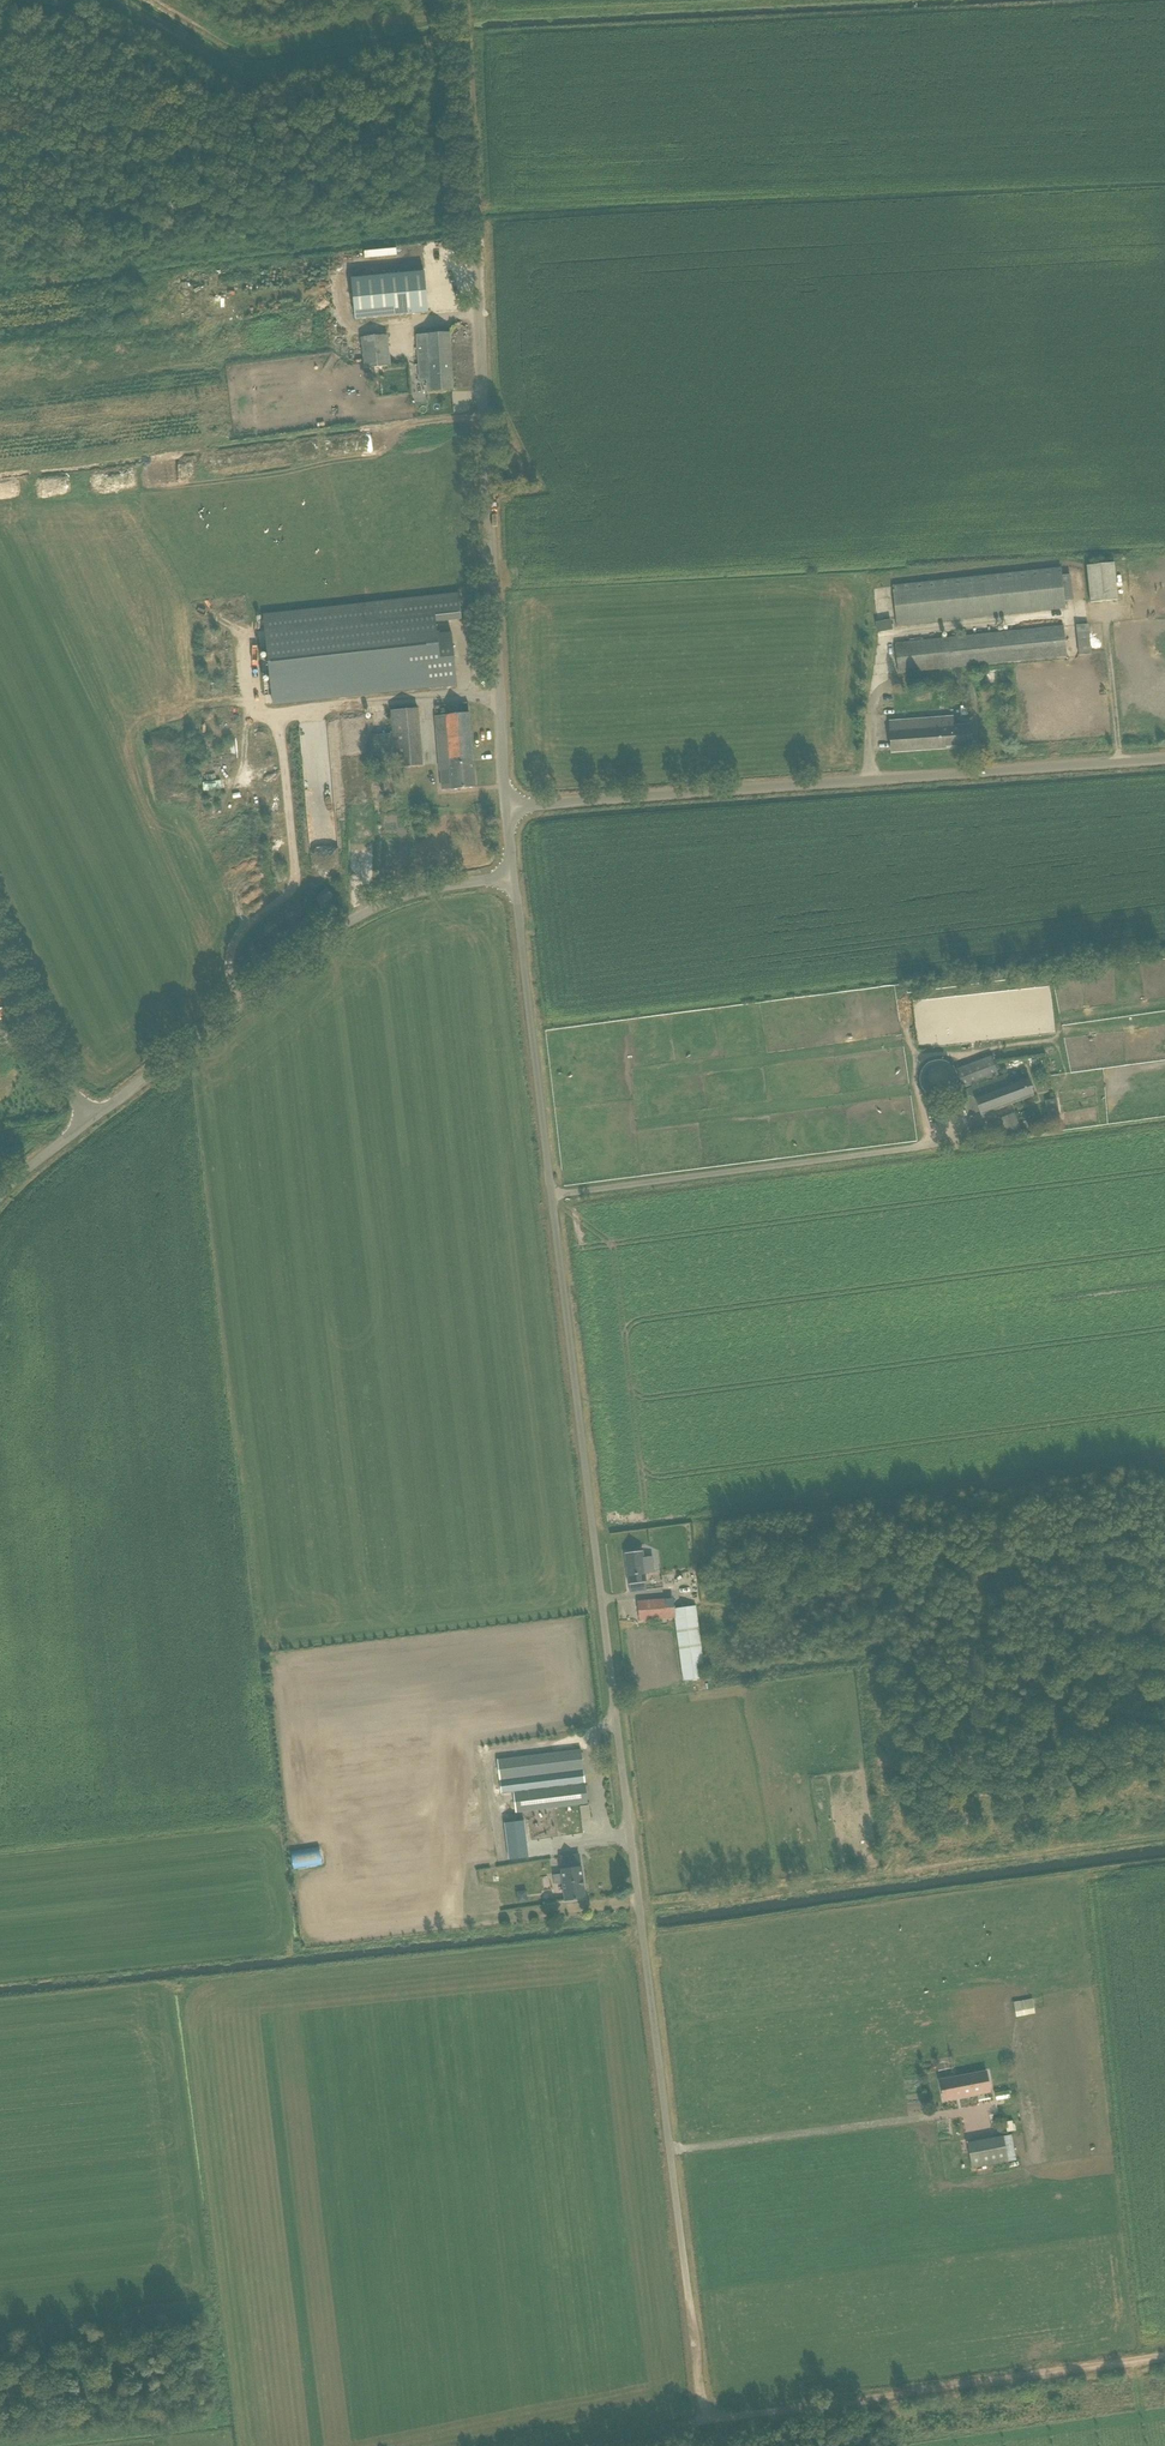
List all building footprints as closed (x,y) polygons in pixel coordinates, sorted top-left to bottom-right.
[(424,272),(352,279),(355,319),(428,312),(424,272)] [(421,380),(430,379),(431,391),(453,390),(449,334),(418,336),(421,380)] [(388,337),(361,340),(365,369),(391,366),(388,337)] [(1089,602),(1117,600),(1114,564),(1085,567),(1089,602)] [(1070,575),(1062,576),(1061,569),(893,587),(897,626),(1066,609),(1065,601),(1073,600),(1070,575)] [(345,606),(263,616),(273,704),(457,684),(451,634),(451,633),(439,635),(438,635),(438,633),(438,632),(436,633),(435,622),(461,619),(459,594),(345,606)] [(876,623),(878,632),(892,629),(890,620),(876,623)] [(1075,654),(1088,654),(1087,623),(1074,624),(1075,654)] [(895,644),(898,673),(1067,655),(1064,627),(895,644)] [(390,711),(395,769),(422,766),(417,709),(390,711)] [(469,714),(435,717),(439,769),(450,768),(452,790),(476,787),(469,714)] [(968,725),(953,726),(952,717),(890,722),(892,752),(970,746),(968,725)] [(315,898),(320,906),(333,896),(328,889),(315,898)] [(0,1009),(0,1016),(9,1015),(7,1008),(0,1009)] [(963,1089),(998,1075),(991,1056),(956,1070),(963,1089)] [(981,1115),(1034,1096),(1027,1078),(1007,1086),(1004,1076),(960,1093),(968,1115),(980,1111),(981,1115)] [(1055,1098),(1045,1099),(1046,1112),(1056,1111),(1055,1098)] [(1014,1113),(1000,1117),(1007,1135),(1020,1131),(1014,1113)] [(641,1551),(625,1553),(630,1592),(647,1590),(646,1584),(647,1583),(646,1573),(655,1571),(653,1556),(642,1558),(641,1551)] [(666,1599),(637,1601),(639,1619),(639,1620),(675,1617),(683,1681),(706,1678),(701,1643),(698,1617),(696,1607),(695,1607),(674,1608),(674,1604),(666,1604),(666,1599)] [(587,1803),(581,1749),(497,1760),(502,1794),(514,1792),(516,1812),(587,1803)] [(583,1819),(592,1817),(590,1804),(581,1805),(583,1819)] [(524,1820),(505,1823),(509,1859),(529,1857),(524,1820)] [(319,1846),(291,1851),(294,1869),(322,1865),(319,1846)] [(562,1874),(554,1875),(555,1884),(563,1883),(566,1900),(573,1899),(585,1898),(579,1855),(567,1856),(560,1857),(562,1874)] [(1010,2001),(1013,2016),(1033,2013),(1030,1998),(1010,2001)] [(938,2079),(942,2100),(990,2091),(986,2070),(938,2079)] [(1012,2120),(1005,2121),(1007,2131),(1013,2130),(1012,2120)] [(968,2143),(972,2168),(1016,2159),(1012,2134),(968,2143)]
